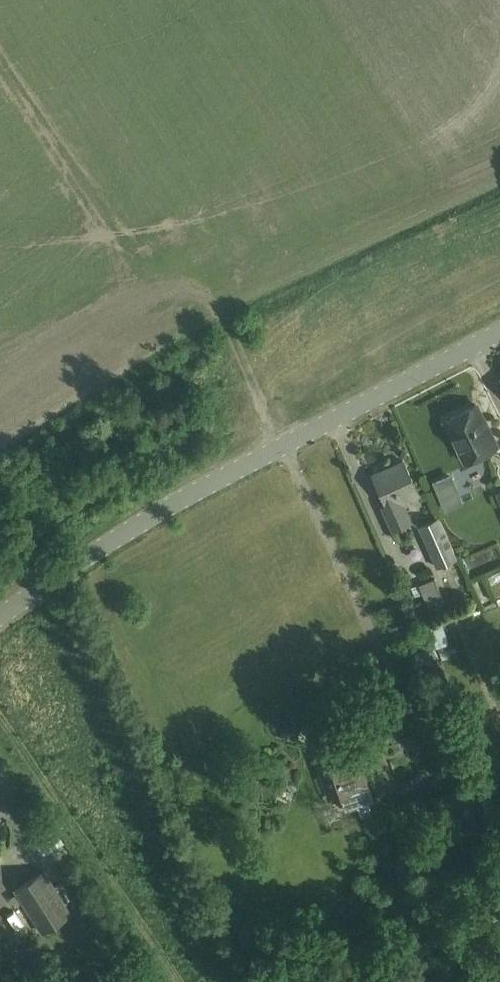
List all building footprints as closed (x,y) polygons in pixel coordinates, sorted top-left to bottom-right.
[(496,446),(477,404),(446,418),(465,460),(496,446)] [(195,425),(188,429),(192,436),(199,433),(195,425)] [(404,459),(374,472),(393,513),(388,516),(394,528),(413,519),(404,501),(415,495),(412,488),(417,486),(404,459)] [(447,472),(429,480),(441,509),(460,501),(447,472)] [(457,558),(439,516),(419,524),(436,567),(457,558)] [(446,604),(435,577),(419,584),(420,584),(411,588),(414,597),(416,596),(418,603),(425,600),(427,603),(435,600),(438,607),(446,604)] [(429,649),(413,653),(418,671),(434,665),(429,649)] [(346,809),(351,808),(358,805),(362,817),(373,813),(369,802),(375,799),(361,758),(344,764),(341,757),(319,764),(331,798),(341,795),(346,809)] [(55,832),(36,845),(45,859),(64,846),(55,832)] [(14,888),(42,932),(73,913),(45,869),(14,888)] [(6,938),(0,941),(0,979),(1,981),(4,981),(24,971),(6,938)]
